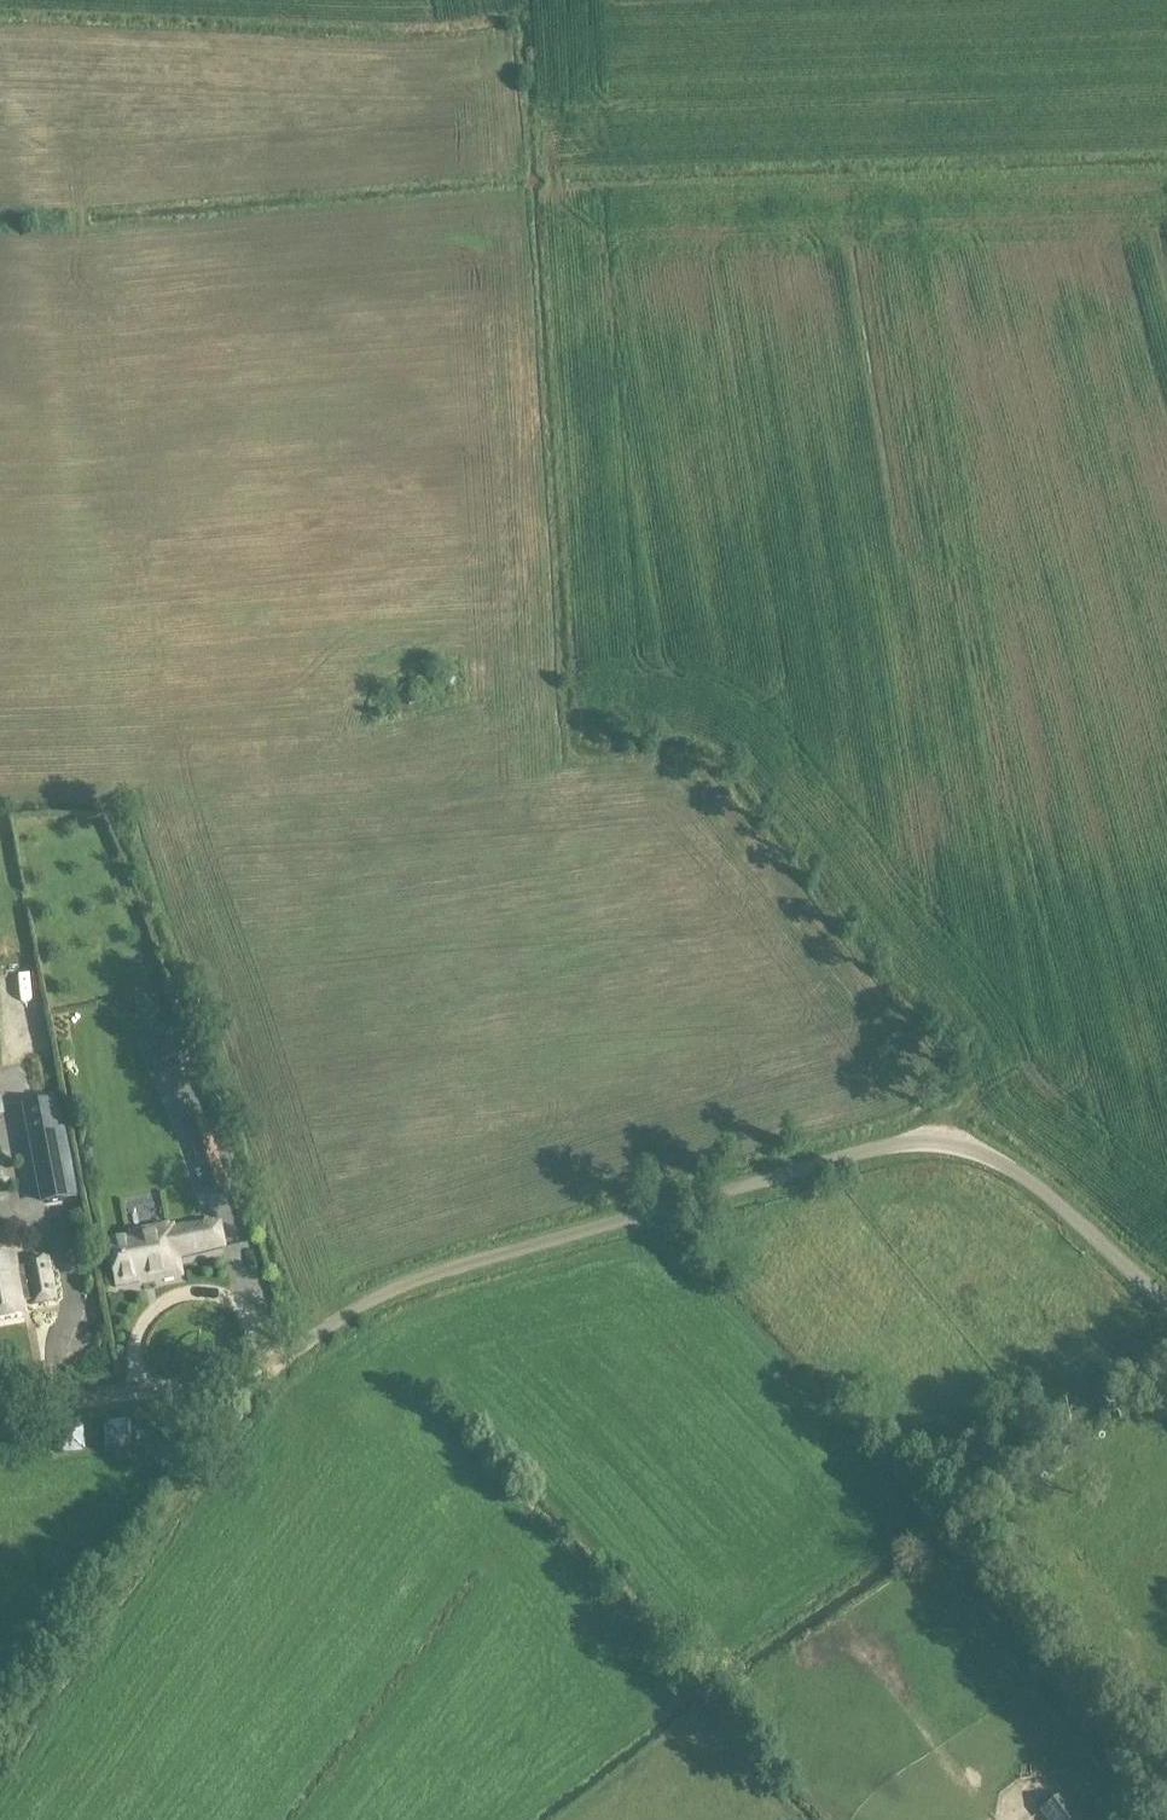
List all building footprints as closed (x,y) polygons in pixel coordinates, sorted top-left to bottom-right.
[(79,1198),(64,1118),(61,1100),(42,1104),(45,1121),(35,1123),(50,1203),(79,1198)] [(129,1232),(130,1240),(107,1244),(115,1288),(179,1276),(176,1258),(223,1249),(219,1225),(168,1233),(167,1225),(129,1232)] [(28,1316),(26,1304),(30,1303),(30,1305),(33,1307),(55,1304),(58,1302),(48,1259),(45,1257),(25,1260),(21,1263),(22,1269),(19,1269),(15,1251),(0,1254),(0,1321),(28,1316)] [(104,1422),(104,1443),(125,1443),(125,1421),(104,1422)] [(82,1429),(59,1430),(60,1453),(83,1452),(82,1429)] [(1158,1585),(1166,1595),(1166,1577),(1158,1585)] [(1153,1754),(1166,1779),(1166,1746),(1153,1754)] [(1064,1794),(1040,1812),(1046,1819),(1083,1819),(1064,1794)]
